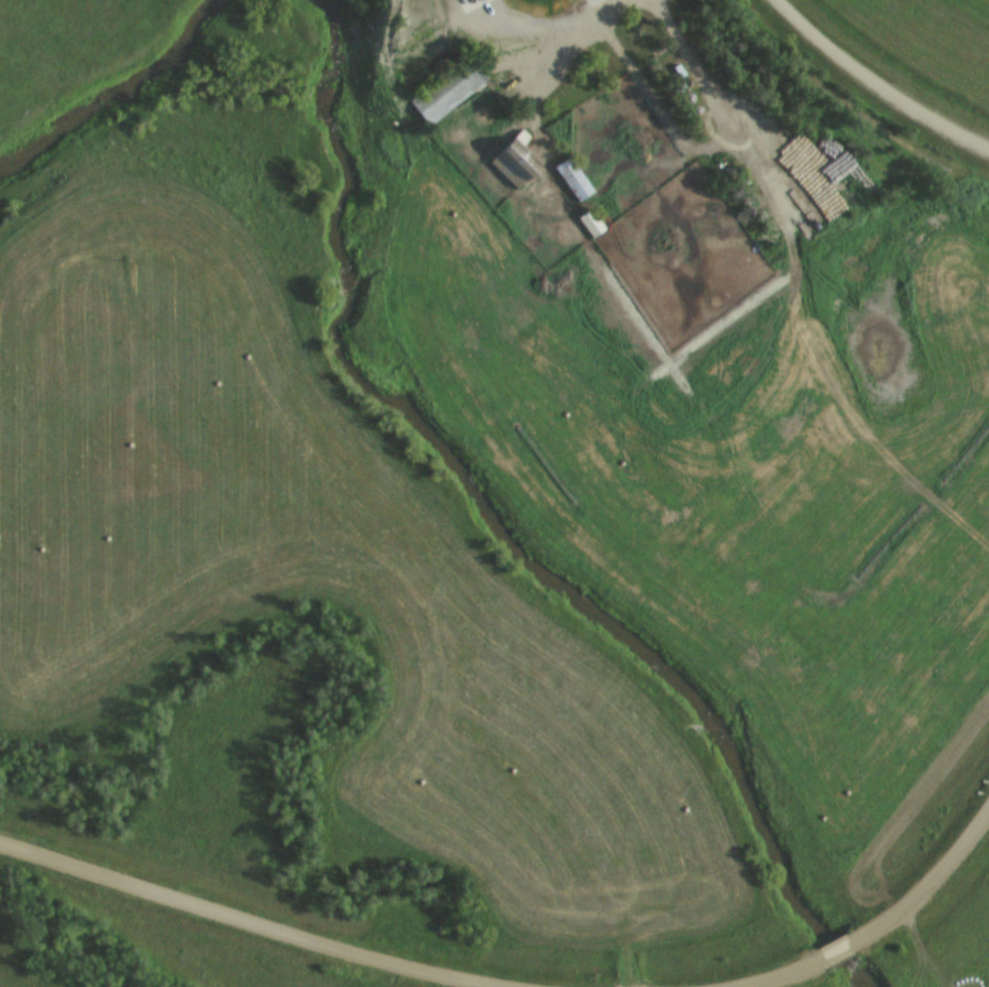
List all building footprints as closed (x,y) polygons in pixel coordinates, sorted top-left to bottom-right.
[(429,127),(490,81),(472,58),(412,104),(429,127)] [(509,136),(509,184),(534,184),(534,136),(509,136)] [(595,193),(570,158),(554,169),(578,205),(595,193)] [(579,220),(592,240),(605,232),(592,211),(579,220)]
